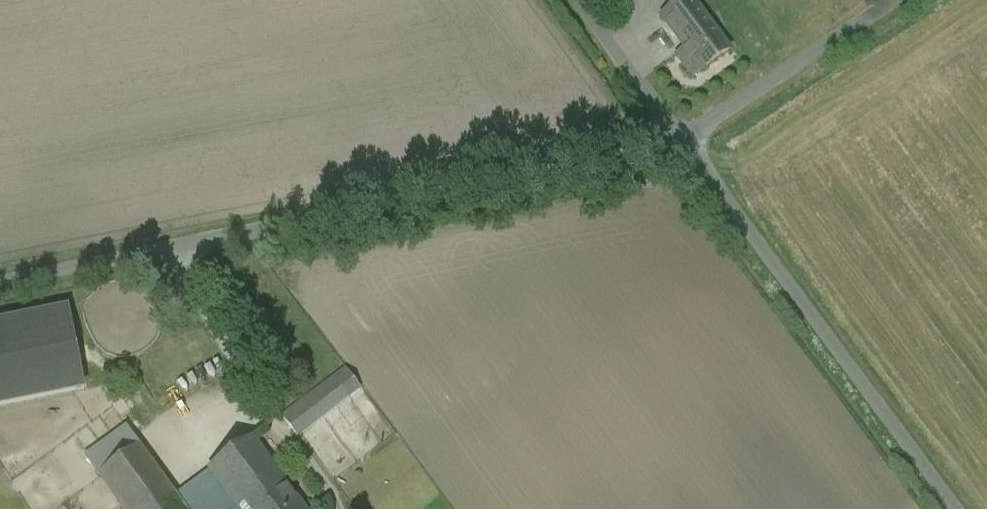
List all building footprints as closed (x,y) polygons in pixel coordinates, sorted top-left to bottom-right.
[(674,5),(662,14),(687,47),(684,48),(691,57),(694,55),(703,68),(731,47),(696,0),(681,0),(674,5)] [(0,323),(0,403),(84,386),(68,310),(0,323)] [(334,376),(282,416),(298,437),(350,397),(334,376)] [(87,457),(103,478),(141,450),(126,429),(87,457)] [(210,469),(239,508),(304,508),(253,439),(210,469)] [(175,495),(141,450),(103,478),(125,508),(185,508),(175,495)] [(210,469),(175,495),(185,508),(239,508),(210,469)]
